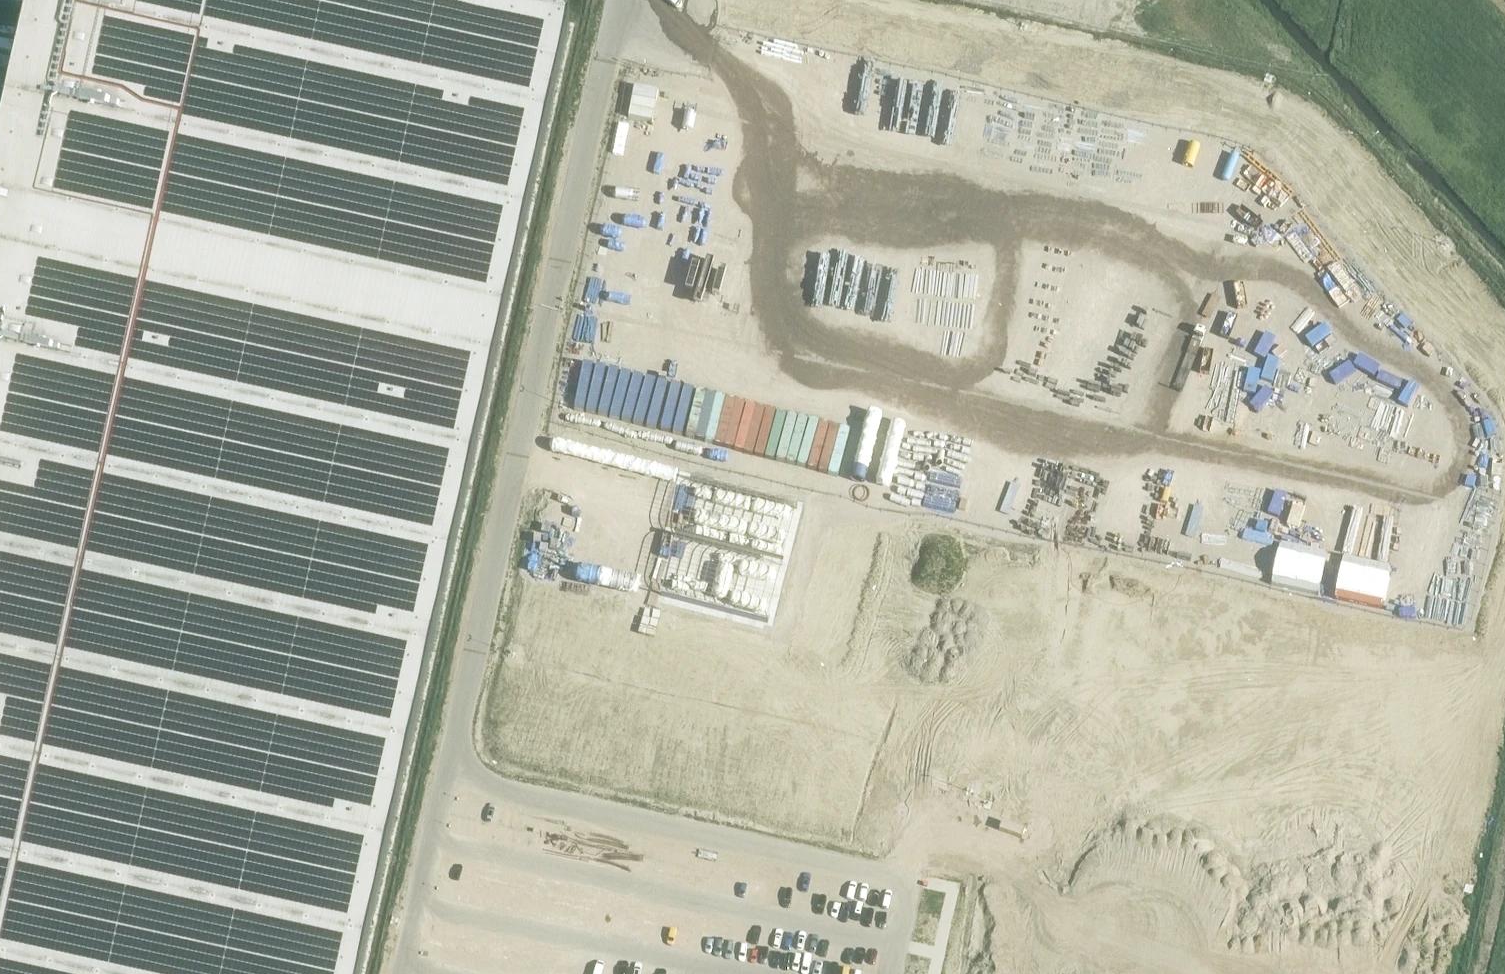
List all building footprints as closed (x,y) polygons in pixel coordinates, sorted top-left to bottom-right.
[(570,26),(450,0),(30,0),(25,26),(22,35),(19,50),(15,68),(12,82),(8,99),(5,115),(1,133),(0,137),(0,973),(361,973),(570,26)]
